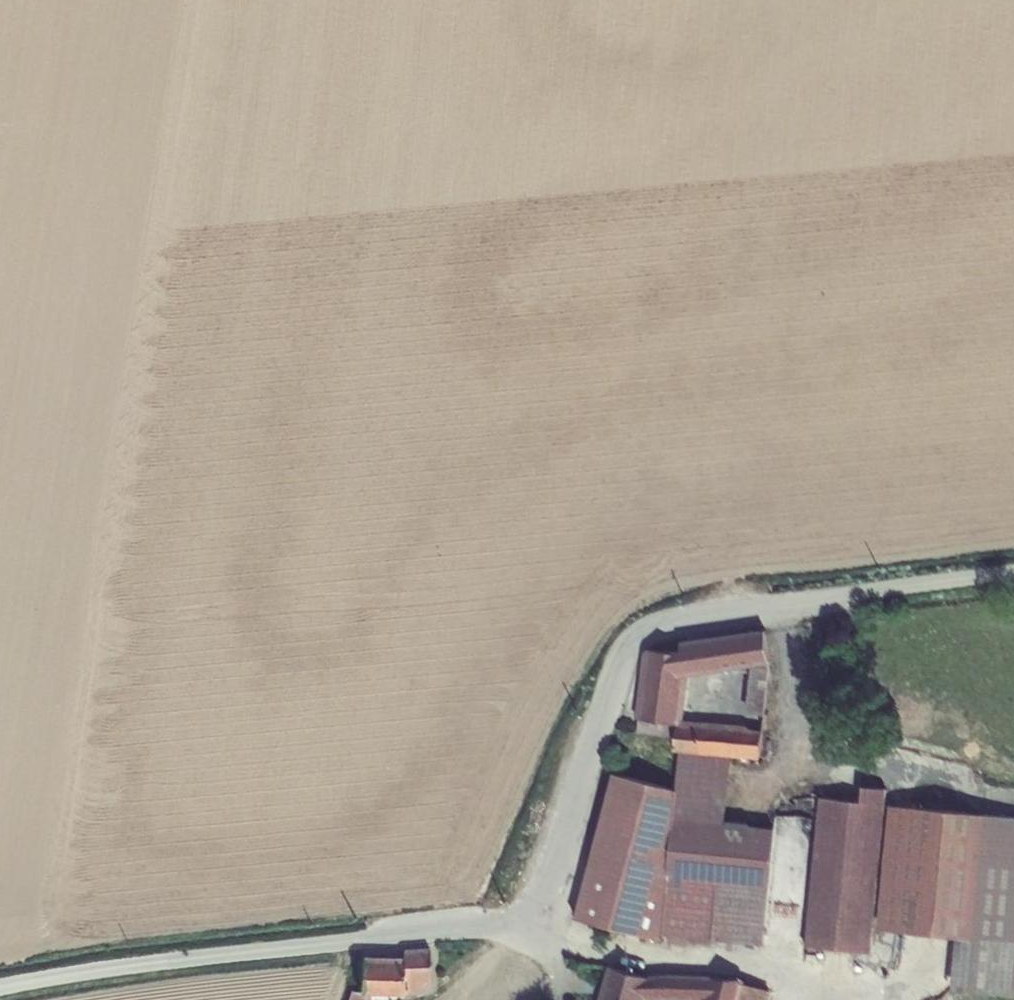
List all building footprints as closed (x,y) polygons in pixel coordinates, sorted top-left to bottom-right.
[(643,649),(634,718),(638,719),(636,733),(674,738),(672,752),(678,752),(730,757),(759,759),(761,731),(747,728),(747,726),(682,720),(687,676),(750,668),(745,713),(763,715),(768,667),(763,629),(680,641),(683,651),(676,652),(676,653),(643,649)] [(730,757),(678,752),(674,790),(612,773),(574,918),(661,940),(662,936),(688,939),(687,944),(709,946),(710,941),(762,946),(774,828),(724,823),(730,757)] [(820,798),(803,962),(816,964),(818,949),(870,954),(885,789),(861,787),(860,802),(820,798)] [(876,930),(972,939),(967,984),(1013,988),(1013,817),(888,805),(876,930)] [(361,963),(350,999),(360,999),(395,998),(424,989),(423,961),(361,963)] [(645,999),(651,977),(608,966),(598,999),(645,999)] [(645,999),(662,999),(767,999),(769,991),(744,984),(744,980),(651,977),(645,999)]
